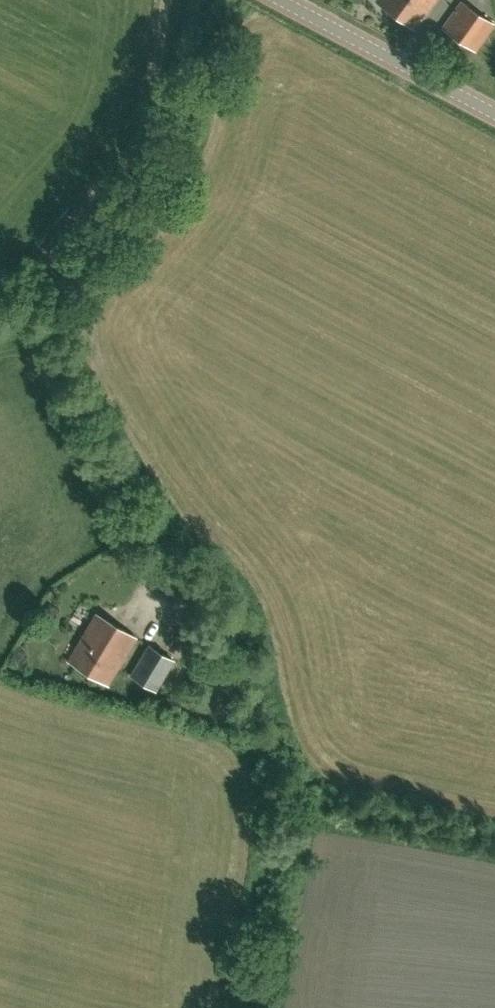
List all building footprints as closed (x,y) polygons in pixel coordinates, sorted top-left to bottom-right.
[(415,28),(435,0),(377,0),(415,28)] [(476,51),(482,42),(494,24),(461,1),(443,27),(476,51)] [(96,613),(68,660),(108,684),(136,637),(96,613)] [(149,644),(131,675),(156,690),(174,659),(149,644)]
